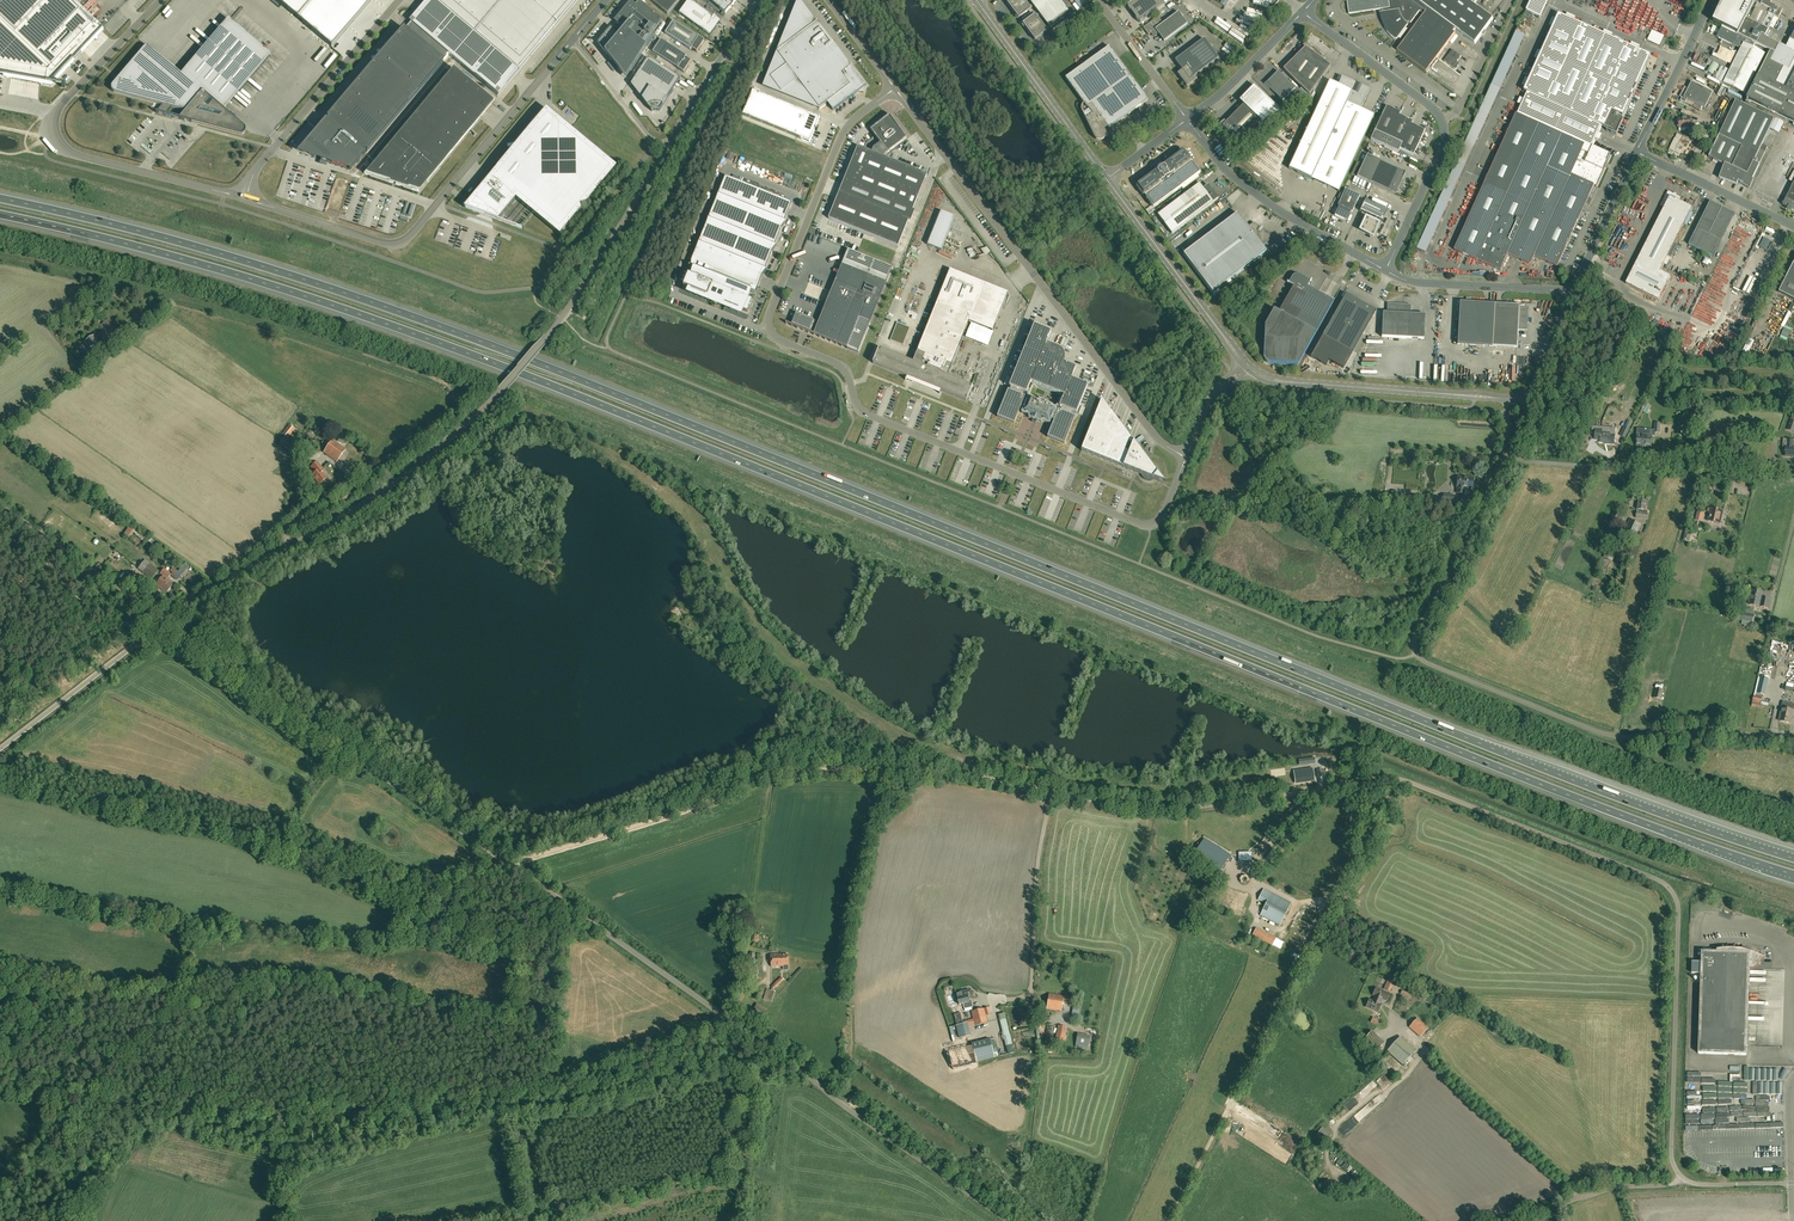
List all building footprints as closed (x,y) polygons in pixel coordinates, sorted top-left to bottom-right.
[(51,85),(83,51),(101,32),(104,28),(101,30),(69,0),(0,0),(0,76),(51,85)] [(298,18),(313,0),(277,0),(298,18)] [(410,21),(498,95),(578,0),(428,0),(410,21)] [(679,0),(650,0),(667,14),(679,0)] [(719,22),(716,19),(717,18),(714,16),(713,17),(689,0),(679,13),(709,35),(719,22)] [(720,9),(726,14),(729,9),(730,9),(734,4),(733,4),(736,0),(709,0),(720,9)] [(777,52),(819,109),(827,103),(833,110),(858,92),(864,92),(865,87),(865,83),(852,66),(850,67),(848,65),(849,64),(818,22),(817,22),(800,0),(798,0),(786,29),(793,40),(777,52)] [(1032,4),(1029,7),(1024,0),(1012,0),(1007,3),(1017,16),(1019,14),(1021,16),(1034,7),(1038,13),(1026,23),(1027,25),(1025,27),(1034,39),(1046,30),(1037,17),(1040,15),(1048,27),(1069,12),(1060,0),(1029,0),(1032,4)] [(1156,0),(1135,0),(1127,6),(1139,22),(1164,3),(1162,0),(1157,0),(1156,1),(1156,0)] [(1476,0),(1347,0),(1349,14),(1383,9),(1383,13),(1381,13),(1382,18),(1384,23),(1386,28),(1389,32),(1392,36),(1397,39),(1408,22),(1410,23),(1419,11),(1424,15),(1397,51),(1426,72),(1455,34),(1453,33),(1456,30),(1475,44),(1493,19),(1473,5),(1476,0)] [(1527,10),(1541,17),(1549,0),(1532,0),(1527,10)] [(1713,22),(1738,34),(1740,29),(1755,0),(1723,0),(1720,6),(1713,21),(1713,22)] [(1740,29),(1757,38),(1760,37),(1762,34),(1765,35),(1769,27),(1773,29),(1778,19),(1783,10),(1776,7),(1777,5),(1769,1),(1770,0),(1755,0),(1740,29)] [(611,27),(600,39),(605,43),(601,47),(609,57),(621,72),(621,71),(618,68),(623,62),(626,65),(625,66),(631,72),(647,47),(651,41),(648,38),(663,20),(644,5),(640,10),(631,2),(625,9),(625,10),(625,11),(625,12),(626,13),(624,15),(623,14),(622,14),(621,15),(620,15),(617,19),(611,27)] [(1155,19),(1143,28),(1148,35),(1151,33),(1154,36),(1158,34),(1164,41),(1187,24),(1178,12),(1163,24),(1158,17),(1155,19)] [(1651,56),(1559,14),(1524,91),(1527,92),(1517,114),(1516,114),(1454,250),(1477,261),(1478,261),(1501,271),(1508,255),(1531,265),(1534,257),(1557,267),(1594,185),(1596,186),(1610,155),(1592,146),(1602,126),(1613,131),(1612,133),(1615,135),(1651,56)] [(245,128),(244,128),(244,127),(230,115),(230,116),(223,114),(224,111),(223,110),(248,81),(270,54),(228,18),(181,74),(150,48),(149,48),(149,47),(148,47),(147,47),(146,47),(145,47),(144,48),(143,48),(112,85),(111,86),(111,87),(111,88),(111,89),(111,90),(112,90),(112,91),(113,91),(113,92),(114,92),(162,105),(156,113),(184,120),(184,121),(185,121),(186,121),(240,135),(241,135),(242,135),(243,135),(243,134),(244,134),(244,133),(245,133),(245,132),(245,131),(245,130),(245,129),(245,128)] [(691,48),(697,52),(705,41),(699,37),(698,37),(673,21),(665,34),(690,50),(691,48)] [(1759,51),(1760,50),(1754,46),(1755,43),(1722,26),(1718,33),(1717,36),(1733,45),(1741,49),(1723,83),(1745,94),(1765,54),(1759,51)] [(366,152),(443,62),(403,27),(391,42),(375,61),(352,88),(336,106),(326,118),(328,119),(326,121),(325,119),(317,129),(319,130),(303,148),(312,156),(350,169),(356,162),(357,163),(365,153),(364,152),(365,151),(366,152)] [(1426,253),(1525,36),(1516,32),(1417,249),(1426,253)] [(1652,33),(1649,41),(1660,46),(1663,38),(1652,33)] [(678,69),(684,73),(691,61),(686,57),(687,56),(661,39),(653,52),(678,69)] [(1204,39),(1175,61),(1181,69),(1182,70),(1177,74),(1178,74),(1182,80),(1188,88),(1188,87),(1187,86),(1196,79),(1197,80),(1198,80),(1197,79),(1195,76),(1218,58),(1204,39)] [(1758,77),(1786,91),(1793,74),(1793,41),(1790,39),(1786,47),(1779,44),(1775,53),(1771,50),(1758,77)] [(1289,58),(1292,61),(1283,69),(1309,95),(1330,66),(1320,58),(1323,56),(1305,42),(1289,58)] [(1148,100),(1109,47),(1065,79),(1087,108),(1082,112),(1094,135),(1109,128),(1109,129),(1148,100)] [(659,111),(669,95),(680,79),(648,58),(631,85),(652,111),(653,111),(654,110),(655,110),(657,110),(658,110),(659,111)] [(623,62),(618,68),(621,71),(625,66),(626,65),(623,62)] [(418,174),(427,182),(493,102),(453,68),(366,173),(365,173),(365,174),(393,183),(393,182),(396,183),(395,184),(419,192),(419,191),(417,190),(416,177),(418,174)] [(1295,88),(1278,71),(1270,79),(1269,78),(1263,83),(1269,89),(1270,88),(1283,101),(1295,88)] [(1746,99),(1793,123),(1793,74),(1786,91),(1758,77),(1746,99)] [(1338,85),(1329,81),(1288,168),(1338,192),(1374,115),(1361,109),(1370,90),(1342,77),(1338,85)] [(1705,109),(1712,95),(1713,93),(1692,82),(1688,89),(1685,87),(1680,96),(1682,97),(1680,101),(1685,103),(1687,100),(1705,109)] [(1224,121),(1220,124),(1238,142),(1263,124),(1281,112),(1254,85),(1239,101),(1243,104),(1226,122),(1224,121)] [(753,91),(743,115),(809,142),(819,118),(753,91)] [(1402,108),(1405,102),(1400,99),(1397,105),(1402,108)] [(1749,186),(1768,147),(1762,144),(1774,119),(1736,100),(1709,157),(1728,166),(1723,177),(1737,184),(1738,181),(1749,186)] [(1374,131),(1389,138),(1399,115),(1400,113),(1386,106),(1374,131)] [(618,167),(547,109),(548,110),(491,178),(474,198),(499,219),(516,199),(560,236),(561,236),(560,235),(616,167),(617,168),(618,167)] [(1402,144),(1411,124),(1412,122),(1399,115),(1389,138),(1402,144)] [(891,118),(888,117),(871,130),(880,143),(873,148),(872,152),(858,146),(828,219),(898,247),(908,221),(927,174),(887,158),(884,155),(906,138),(891,118)] [(1695,121),(1694,122),(1691,122),(1690,117),(1678,119),(1678,120),(1677,120),(1678,127),(1679,127),(1679,128),(1685,127),(1686,129),(1689,128),(1689,134),(1696,133),(1695,121)] [(1411,124),(1402,144),(1400,149),(1413,155),(1425,131),(1411,124)] [(1402,144),(1389,138),(1374,131),(1370,140),(1398,152),(1400,149),(1402,144)] [(1181,186),(1200,173),(1192,163),(1191,161),(1191,160),(1184,151),(1183,150),(1182,150),(1181,151),(1137,183),(1136,184),(1136,185),(1136,186),(1136,187),(1143,195),(1144,195),(1145,197),(1153,207),(1171,194),(1181,187),(1181,186)] [(1395,195),(1406,172),(1367,154),(1357,177),(1395,195)] [(792,203),(726,177),(689,267),(695,269),(692,276),(689,275),(688,275),(689,276),(684,287),(692,290),(691,290),(708,297),(707,298),(716,301),(716,302),(720,304),(720,303),(723,304),(723,303),(740,310),(740,309),(747,312),(752,301),(753,301),(747,298),(749,292),(755,294),(763,276),(767,270),(765,269),(772,252),(777,246),(775,245),(782,228),(786,222),(785,222),(792,203)] [(1157,215),(1172,234),(1218,198),(1214,192),(1214,191),(1213,189),(1211,190),(1208,185),(1203,189),(1199,183),(1157,215)] [(1793,214),(1793,185),(1783,209),(1793,214)] [(1360,196),(1345,189),(1337,206),(1339,206),(1334,216),(1346,221),(1351,212),(1352,212),(1360,196)] [(1680,198),(1668,191),(1661,205),(1665,207),(1626,283),(1658,300),(1670,277),(1659,271),(1692,208),(1679,201),(1680,198)] [(1376,229),(1378,223),(1375,222),(1377,219),(1382,221),(1387,211),(1365,200),(1360,211),(1375,218),(1373,221),(1366,218),(1360,230),(1366,233),(1369,235),(1374,233),(1376,229)] [(1688,244),(1700,250),(1722,207),(1710,201),(1688,244)] [(1722,207),(1700,250),(1712,256),(1734,213),(1722,207)] [(955,217),(941,212),(927,245),(941,251),(955,217)] [(1272,236),(1253,224),(1248,228),(1237,213),(1183,254),(1212,293),(1266,252),(1261,245),(1270,239),(1272,236)] [(1766,235),(1759,248),(1766,251),(1771,242),(1773,243),(1775,239),(1768,236),(1766,235)] [(979,242),(974,246),(980,253),(984,249),(979,242)] [(796,313),(792,325),(847,347),(847,348),(847,349),(858,353),(858,352),(892,268),(848,250),(818,322),(814,320),(796,313)] [(1779,292),(1793,300),(1793,262),(1779,292)] [(995,324),(993,330),(993,331),(1008,294),(949,271),(917,352),(914,351),(913,355),(915,356),(913,363),(879,349),(880,350),(875,364),(873,363),(873,364),(909,378),(908,380),(912,382),(913,379),(967,401),(965,400),(971,386),(972,387),(973,387),(947,376),(972,315),(995,324)] [(1311,281),(1300,275),(1299,275),(1298,275),(1296,274),(1295,275),(1294,275),(1293,276),(1292,277),(1291,278),(1288,283),(1294,286),(1279,312),(1274,309),(1265,325),(1263,363),(1298,364),(1334,301),(1308,287),(1311,281)] [(1375,311),(1346,294),(1310,357),(1325,366),(1328,360),(1343,369),(1375,311)] [(1520,305),(1460,302),(1457,344),(1517,348),(1518,330),(1527,330),(1528,310),(1528,309),(1526,307),(1520,307),(1520,305)] [(1411,305),(1388,304),(1387,313),(1383,312),(1381,337),(1424,339),(1425,314),(1410,314),(1411,305)] [(1776,317),(1773,322),(1779,325),(1782,320),(1776,317)] [(109,319),(102,324),(111,335),(117,330),(109,319)] [(1065,363),(1065,362),(1065,360),(1065,359),(1065,357),(1065,355),(1064,353),(1063,352),(1062,350),(1060,349),(1059,348),(1057,348),(1046,343),(1051,332),(1034,325),(1009,387),(1011,388),(1010,391),(1009,390),(1008,390),(997,417),(1014,424),(1020,407),(1023,408),(1022,412),(1021,413),(1022,413),(1029,416),(1028,417),(1041,423),(1042,421),(1049,424),(1050,424),(1050,423),(1051,420),(1054,421),(1047,437),(1064,444),(1075,417),(1074,417),(1073,416),(1075,413),(1076,414),(1088,386),(1072,379),(1076,368),(1065,363)] [(93,355),(103,347),(95,335),(84,343),(93,355)] [(982,353),(978,351),(979,349),(976,347),(974,352),(981,355),(982,353)] [(1457,384),(1457,375),(1434,374),(1434,384),(1457,384)] [(1150,464),(1102,400),(1082,449),(1081,451),(1127,469),(1141,475),(1142,477),(1143,478),(1145,480),(1147,481),(1149,481),(1151,481),(1153,480),(1165,484),(1158,474),(1158,472),(1158,470),(1157,468),(1155,466),(1154,465),(1152,464),(1150,464)] [(1610,403),(1605,401),(1601,411),(1606,413),(1610,403)] [(1690,417),(1690,420),(1695,421),(1696,422),(1699,414),(1698,414),(1692,412),(1690,417)] [(1625,427),(1620,436),(1623,437),(1625,438),(1629,429),(1632,422),(1630,421),(1628,420),(1625,427)] [(289,425),(282,434),(288,439),(295,429),(289,425)] [(1596,427),(1595,439),(1599,439),(1600,442),(1608,442),(1608,443),(1615,444),(1616,428),(1596,427)] [(1651,446),(1652,436),(1651,436),(1651,435),(1654,435),(1655,432),(1654,432),(1654,430),(1651,430),(1646,430),(1646,429),(1645,429),(1645,430),(1638,429),(1636,446),(1641,446),(1641,445),(1651,446)] [(280,445),(286,451),(291,445),(285,439),(280,445)] [(1792,456),(1793,446),(1793,440),(1787,439),(1787,446),(1783,446),(1782,450),(1785,451),(1785,456),(1792,456)] [(346,450),(333,440),(324,453),(337,462),(346,450)] [(324,470),(317,462),(311,467),(316,472),(312,475),(320,484),(326,479),(323,475),(322,473),(324,470)] [(1456,487),(1457,487),(1457,493),(1464,494),(1464,488),(1471,488),(1471,493),(1476,494),(1476,485),(1473,485),(1473,478),(1457,476),(1457,477),(1456,487)] [(1443,494),(1443,501),(1451,502),(1451,505),(1456,505),(1457,497),(1452,497),(1452,495),(1443,494)] [(1639,500),(1636,518),(1647,520),(1649,511),(1645,511),(1647,501),(1639,500)] [(1711,508),(1708,521),(1720,524),(1723,511),(1711,508)] [(1621,515),(1613,511),(1609,522),(1616,525),(1621,515)] [(1697,512),(1695,520),(1702,522),(1704,514),(1697,512)] [(1641,524),(1630,519),(1625,532),(1636,537),(1641,524)] [(1608,548),(1604,558),(1612,561),(1615,551),(1608,548)] [(158,571),(145,560),(138,569),(151,580),(158,571)] [(166,593),(174,584),(168,578),(171,575),(164,569),(160,574),(163,576),(156,585),(166,593)] [(1752,590),(1749,605),(1769,609),(1771,599),(1762,598),(1763,592),(1752,590)] [(1751,627),(1754,615),(1738,611),(1737,619),(1742,620),(1741,625),(1751,627)] [(1762,677),(1757,694),(1764,696),(1769,678),(1762,677)] [(1664,690),(1656,688),(1653,698),(1661,700),(1664,690)] [(1761,698),(1753,696),(1751,707),(1760,708),(1761,698)] [(1779,720),(1791,723),(1793,706),(1793,705),(1783,702),(1779,720)] [(1313,769),(1294,772),(1295,783),(1305,781),(1307,781),(1314,780),(1313,769)] [(1231,855),(1213,844),(1203,861),(1221,872),(1229,859),(1231,855)] [(1248,916),(1253,896),(1226,890),(1223,903),(1227,904),(1225,911),(1248,916)] [(1291,903),(1263,890),(1258,900),(1266,904),(1261,916),(1280,925),(1291,903)] [(1256,929),(1253,936),(1273,945),(1278,948),(1282,942),(1276,939),(1256,929)] [(1746,1055),(1749,969),(1754,969),(1765,958),(1760,955),(1755,953),(1749,951),(1746,950),(1740,949),(1734,948),(1728,948),(1723,948),(1717,949),(1716,952),(1701,951),(1701,962),(1692,962),(1692,973),(1701,974),(1698,1053),(1746,1055)] [(789,965),(788,955),(781,955),(781,954),(771,955),(771,967),(783,966),(783,970),(789,970),(789,965)] [(757,967),(748,968),(749,979),(758,979),(757,967)] [(763,999),(773,1002),(776,992),(774,991),(774,989),(783,980),(781,978),(772,987),(771,990),(767,989),(763,999)] [(1387,1001),(1390,993),(1376,988),(1376,989),(1375,988),(1373,993),(1374,994),(1373,995),(1375,996),(1373,1001),(1370,999),(1369,1000),(1368,1000),(1366,1005),(1367,1006),(1366,1007),(1378,1012),(1381,1004),(1380,1004),(1382,999),(1387,1001)] [(969,1002),(968,996),(970,995),(969,990),(956,993),(957,998),(959,1005),(963,1004),(964,1009),(973,1007),(972,1001),(969,1002)] [(1063,1005),(1064,996),(1049,994),(1047,1009),(1062,1011),(1063,1005)] [(1064,996),(1063,1005),(1063,1002),(1070,1003),(1071,997),(1064,996)] [(742,1013),(750,1016),(752,1010),(745,1007),(742,1013)] [(984,1008),(972,1011),(975,1025),(988,1022),(986,1016),(984,1008)] [(1369,1020),(1374,1024),(1377,1019),(1371,1015),(1369,1020)] [(1428,1028),(1418,1018),(1409,1027),(1420,1037),(1428,1028)] [(970,1036),(967,1023),(957,1025),(960,1038),(970,1036)] [(1067,1027),(1059,1026),(1056,1039),(1064,1040),(1067,1027)] [(1385,1043),(1372,1031),(1361,1042),(1374,1054),(1385,1043)] [(1076,1034),(1074,1045),(1081,1047),(1083,1035),(1076,1034)] [(1046,1035),(1044,1042),(1052,1044),(1053,1036),(1046,1035)] [(1402,1064),(1415,1050),(1401,1037),(1388,1051),(1402,1064)] [(995,1057),(990,1039),(972,1044),(976,1061),(995,1057)] [(1271,1089),(1274,1085),(1268,1081),(1265,1085),(1271,1089)] [(1275,1085),(1272,1089),(1283,1098),(1288,1092),(1286,1090),(1285,1092),(1275,1085)]
